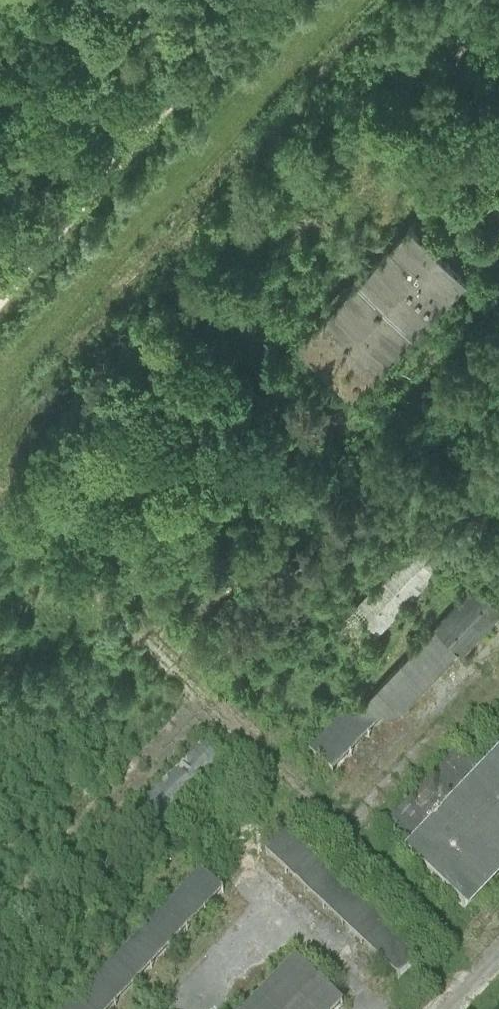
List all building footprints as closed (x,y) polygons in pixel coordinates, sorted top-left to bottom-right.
[(470,221),(498,246),(498,188),(470,221)] [(470,271),(411,216),(300,334),(359,389),(470,271)] [(454,555),(426,527),(323,633),(351,660),(454,555)] [(477,577),(313,751),(337,774),(498,601),(498,598),(477,577)] [(222,769),(198,747),(140,810),(165,833),(222,769)] [(404,855),(468,918),(498,886),(498,758),(404,855)] [(416,961),(287,832),(266,852),(395,982),(416,961)] [(299,959),(253,1008),(350,1008),(351,1007),(299,959)]
